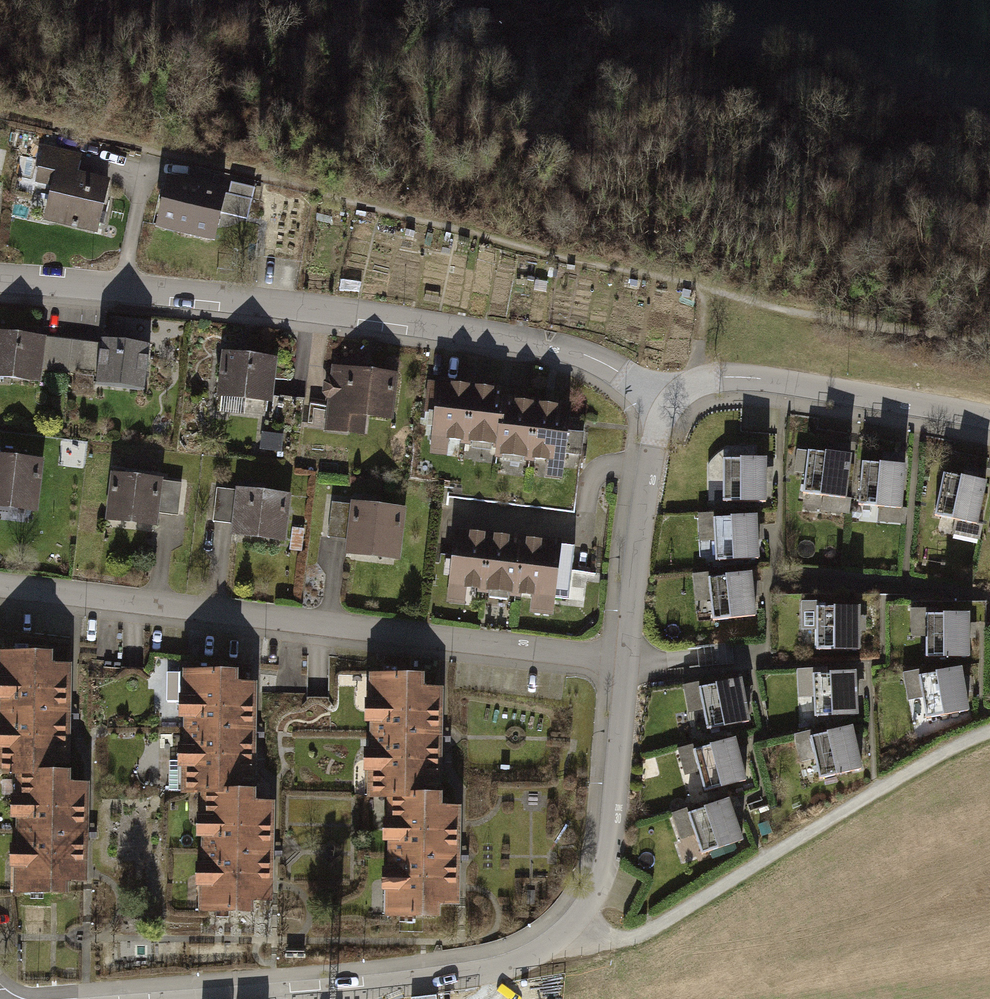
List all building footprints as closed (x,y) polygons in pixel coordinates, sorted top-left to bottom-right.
[(108,189),(58,177),(48,221),(98,232),(108,189)] [(222,210),(164,197),(155,236),(213,249),(222,210)] [(0,326),(0,377),(40,381),(42,361),(91,366),(89,384),(147,390),(152,343),(97,337),(97,345),(42,339),(43,331),(0,326)] [(282,363),(228,355),(221,400),(275,408),(282,363)] [(397,376),(333,367),(324,430),(363,435),(366,416),(391,419),(397,376)] [(505,395),(441,387),(433,451),(446,453),(448,438),(499,444),(505,401),(505,395)] [(571,408),(505,401),(499,444),(498,457),(548,462),(547,473),(564,475),(571,408)] [(0,456),(0,509),(36,512),(41,459),(0,456)] [(851,465),(809,459),(804,498),(845,504),(851,465)] [(766,468),(723,466),(721,511),(764,514),(766,468)] [(905,474),(872,470),(867,511),(899,515),(905,474)] [(156,481),(113,475),(107,519),(150,525),(156,481)] [(985,495),(955,489),(948,525),(978,531),(985,495)] [(293,499),(240,491),(233,534),(287,542),(293,499)] [(411,512),(354,502),(345,555),(402,565),(411,512)] [(758,527),(722,529),(724,569),(760,567),(758,527)] [(560,544),(455,533),(448,602),(469,604),(470,593),(531,599),(530,610),(553,613),(560,544)] [(753,584),(720,586),(723,626),(756,624),(753,584)] [(857,614),(825,615),(827,659),(858,659),(857,614)] [(968,623),(935,623),(935,664),(968,664),(968,623)] [(15,772),(68,772),(68,666),(52,666),(52,655),(1,655),(1,772),(15,772)] [(200,789),(253,789),(253,683),(237,683),(237,672),(186,672),(186,789),(200,789)] [(388,796),(442,796),(441,690),(425,690),(425,679),(374,679),(374,796),(388,796)] [(858,681),(828,683),(831,724),(861,723),(858,681)] [(960,681),(935,687),(943,724),(968,718),(960,681)] [(740,685),(701,692),(710,737),(749,730),(740,685)] [(853,743),(828,749),(837,786),(862,781),(853,743)] [(738,746),(700,756),(711,797),(749,787),(738,746)] [(68,785),(68,772),(15,772),(14,896),(70,896),(71,883),(88,884),(89,785),(68,785)] [(253,802),(253,789),(200,789),(199,913),(255,913),(255,900),(273,901),(274,802),(253,802)] [(441,809),(442,796),(388,796),(387,920),(444,920),(444,907),(461,908),(462,809),(441,809)] [(727,804),(694,816),(710,862),(743,851),(727,804)] [(685,862),(703,857),(697,838),(679,843),(685,862)]
